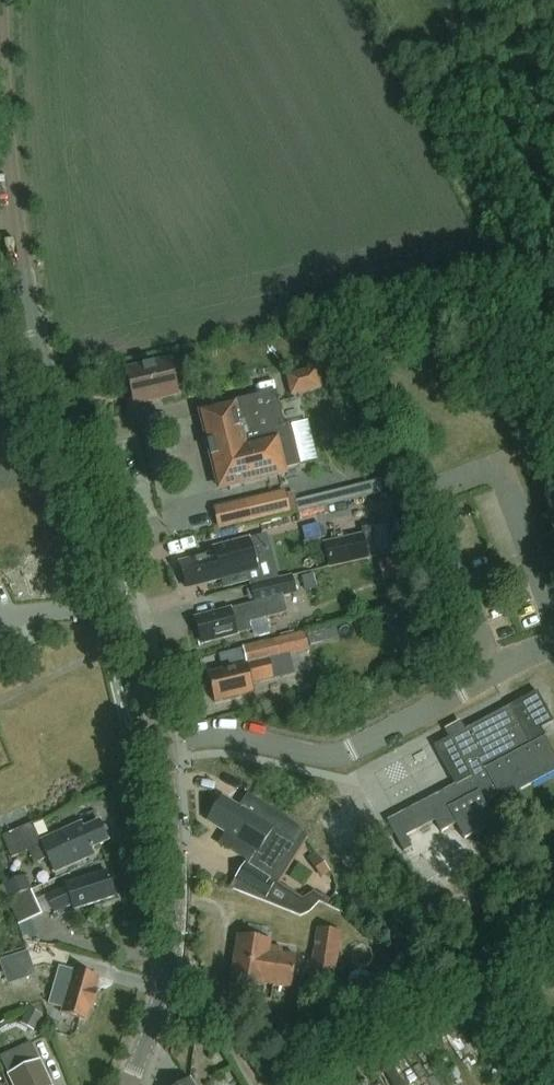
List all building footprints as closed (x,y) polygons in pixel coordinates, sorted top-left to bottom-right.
[(178,389),(194,385),(188,360),(172,364),(171,361),(126,372),(135,407),(179,396),(178,389)] [(292,397),(321,390),(316,370),(287,377),(292,397)] [(283,470),(300,466),(290,426),(284,428),(276,394),(233,404),(233,407),(201,414),(220,490),(284,474),(283,470)] [(381,481),(295,503),(298,515),(384,494),(381,481)] [(250,522),(291,512),(285,489),(245,499),(250,522)] [(363,535),(323,545),(329,566),(342,563),(369,556),(363,535)] [(284,555),(255,563),(249,540),(213,549),(215,555),(180,564),(187,590),(222,580),(224,588),(288,572),(284,555)] [(384,580),(410,572),(405,553),(378,561),(384,580)] [(288,614),(283,597),(296,594),(292,577),(251,587),(255,604),(195,620),(202,645),(247,633),(245,625),(288,614)] [(421,605),(416,581),(398,586),(403,609),(421,605)] [(309,652),(305,634),(275,641),(274,638),(259,642),(260,643),(243,647),(248,666),(208,676),(215,704),(254,695),(251,685),(294,674),(290,657),(309,652)] [(465,731),(449,740),(434,748),(455,786),(387,822),(404,853),(412,849),(406,837),(435,822),(441,833),(456,825),(464,840),(495,824),(484,803),(498,796),(501,802),(553,774),(553,753),(542,730),(553,724),(537,693),(465,731)] [(279,872),(296,844),(239,808),(239,809),(223,799),(208,823),(226,834),(219,846),(248,864),(246,867),(267,879),(274,869),(279,872)] [(87,852),(108,843),(100,823),(84,831),(81,825),(41,843),(33,825),(3,838),(12,859),(29,851),(35,864),(48,859),(54,874),(90,858),(87,852)] [(329,872),(319,857),(312,862),(323,877),(329,872)] [(73,911),(115,898),(107,873),(65,886),(66,888),(46,897),(54,915),(72,907),(73,911)] [(26,878),(4,887),(11,903),(20,927),(42,916),(32,892),(26,878)] [(305,899),(296,915),(300,917),(309,913),(319,902),(321,898),(313,894),(305,899)] [(336,977),(342,935),(317,931),(311,974),(336,977)] [(238,936),(230,983),(264,988),(265,986),(291,990),(295,958),(281,956),(282,951),(270,949),(271,941),(238,936)] [(95,991),(98,979),(75,972),(60,968),(55,985),(65,988),(63,995),(53,993),(50,1005),(64,1009),(62,1015),(86,1022),(89,1010),(93,1011),(98,992),(95,991)] [(10,1076),(14,1084),(49,1084),(39,1063),(10,1076)]
